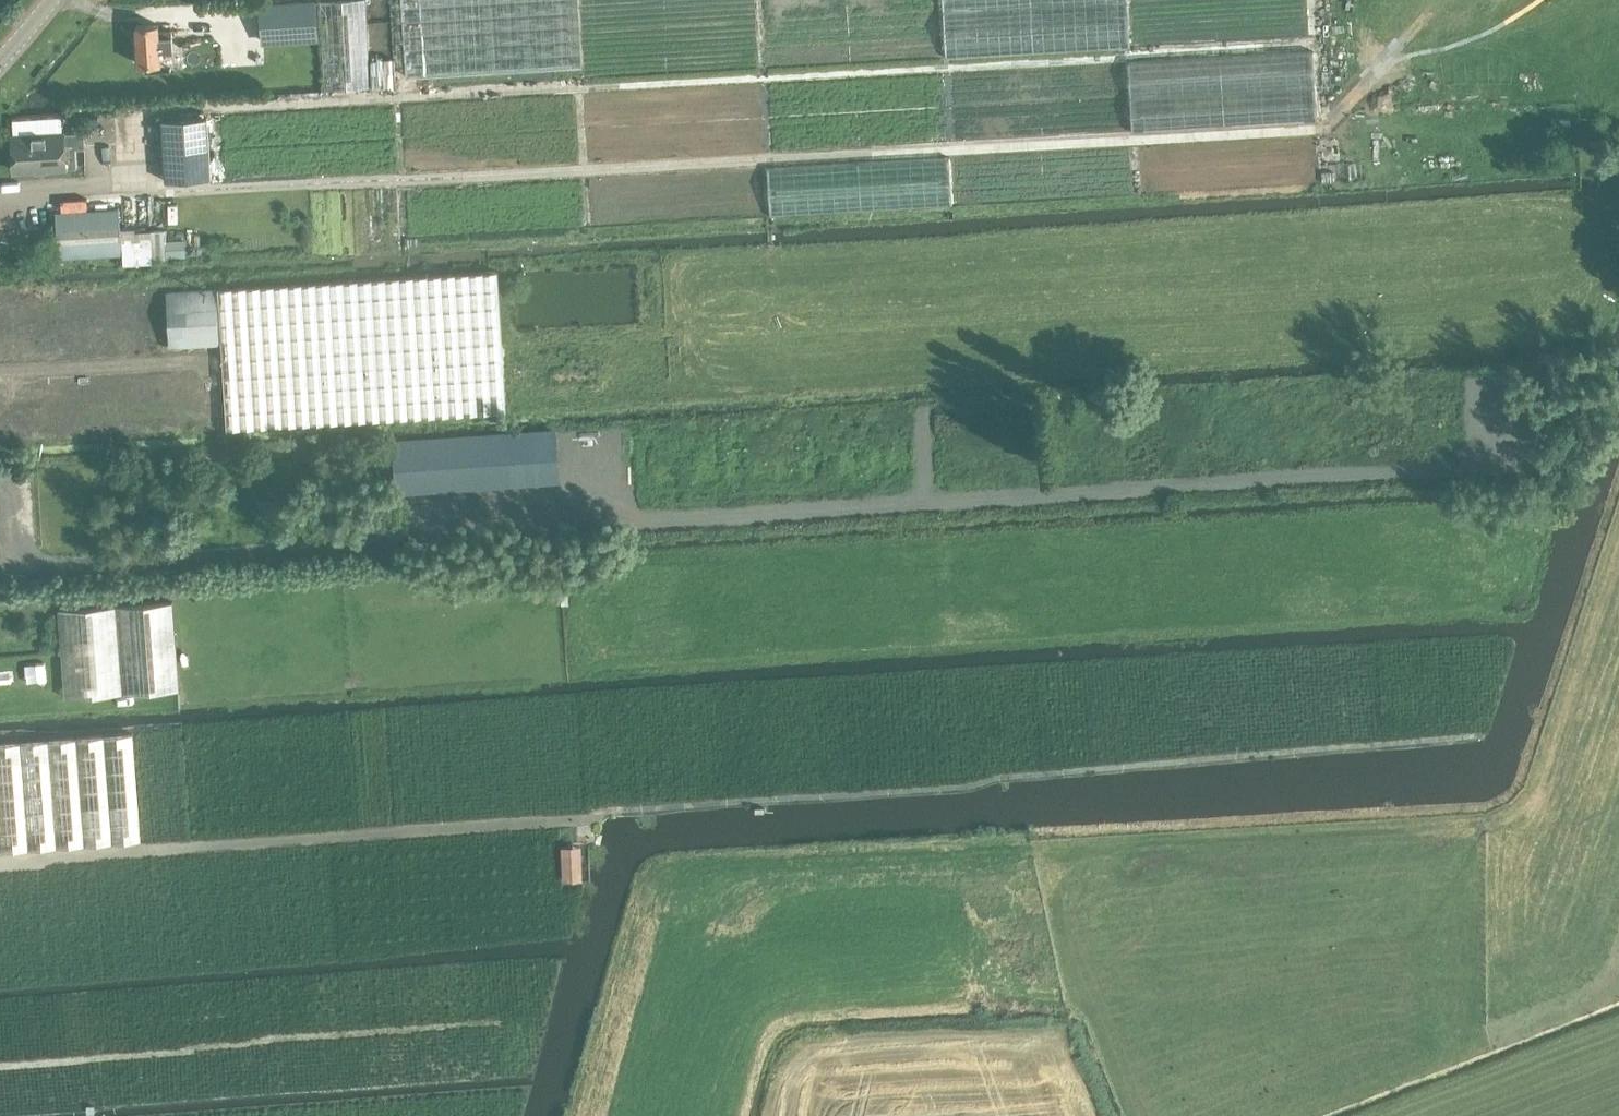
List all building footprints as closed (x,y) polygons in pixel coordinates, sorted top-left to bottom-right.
[(324,88),(395,84),(394,59),(369,61),(365,0),(323,0),(320,0),(324,88)] [(578,0),(402,0),(406,76),(439,74),(582,65),(578,0)] [(314,2),(261,5),(263,41),(316,38),(314,2)] [(160,31),(159,24),(137,25),(139,63),(161,62),(161,49),(173,47),(172,30),(160,31)] [(164,178),(209,176),(206,115),(160,117),(164,178)] [(64,133),(13,136),(15,171),(78,168),(76,148),(85,147),(84,132),(64,133)] [(58,258),(121,253),(118,209),(56,213),(58,258)] [(126,225),(125,256),(166,258),(166,227),(126,225)] [(183,251),(184,237),(168,237),(168,250),(183,251)] [(385,278),(219,288),(227,429),(324,423),(505,411),(497,271),(385,278)] [(217,289),(166,292),(169,348),(221,344),(217,289)] [(174,603),(59,611),(65,696),(180,688),(174,603)] [(0,743),(0,849),(140,839),(132,733),(0,743)]
